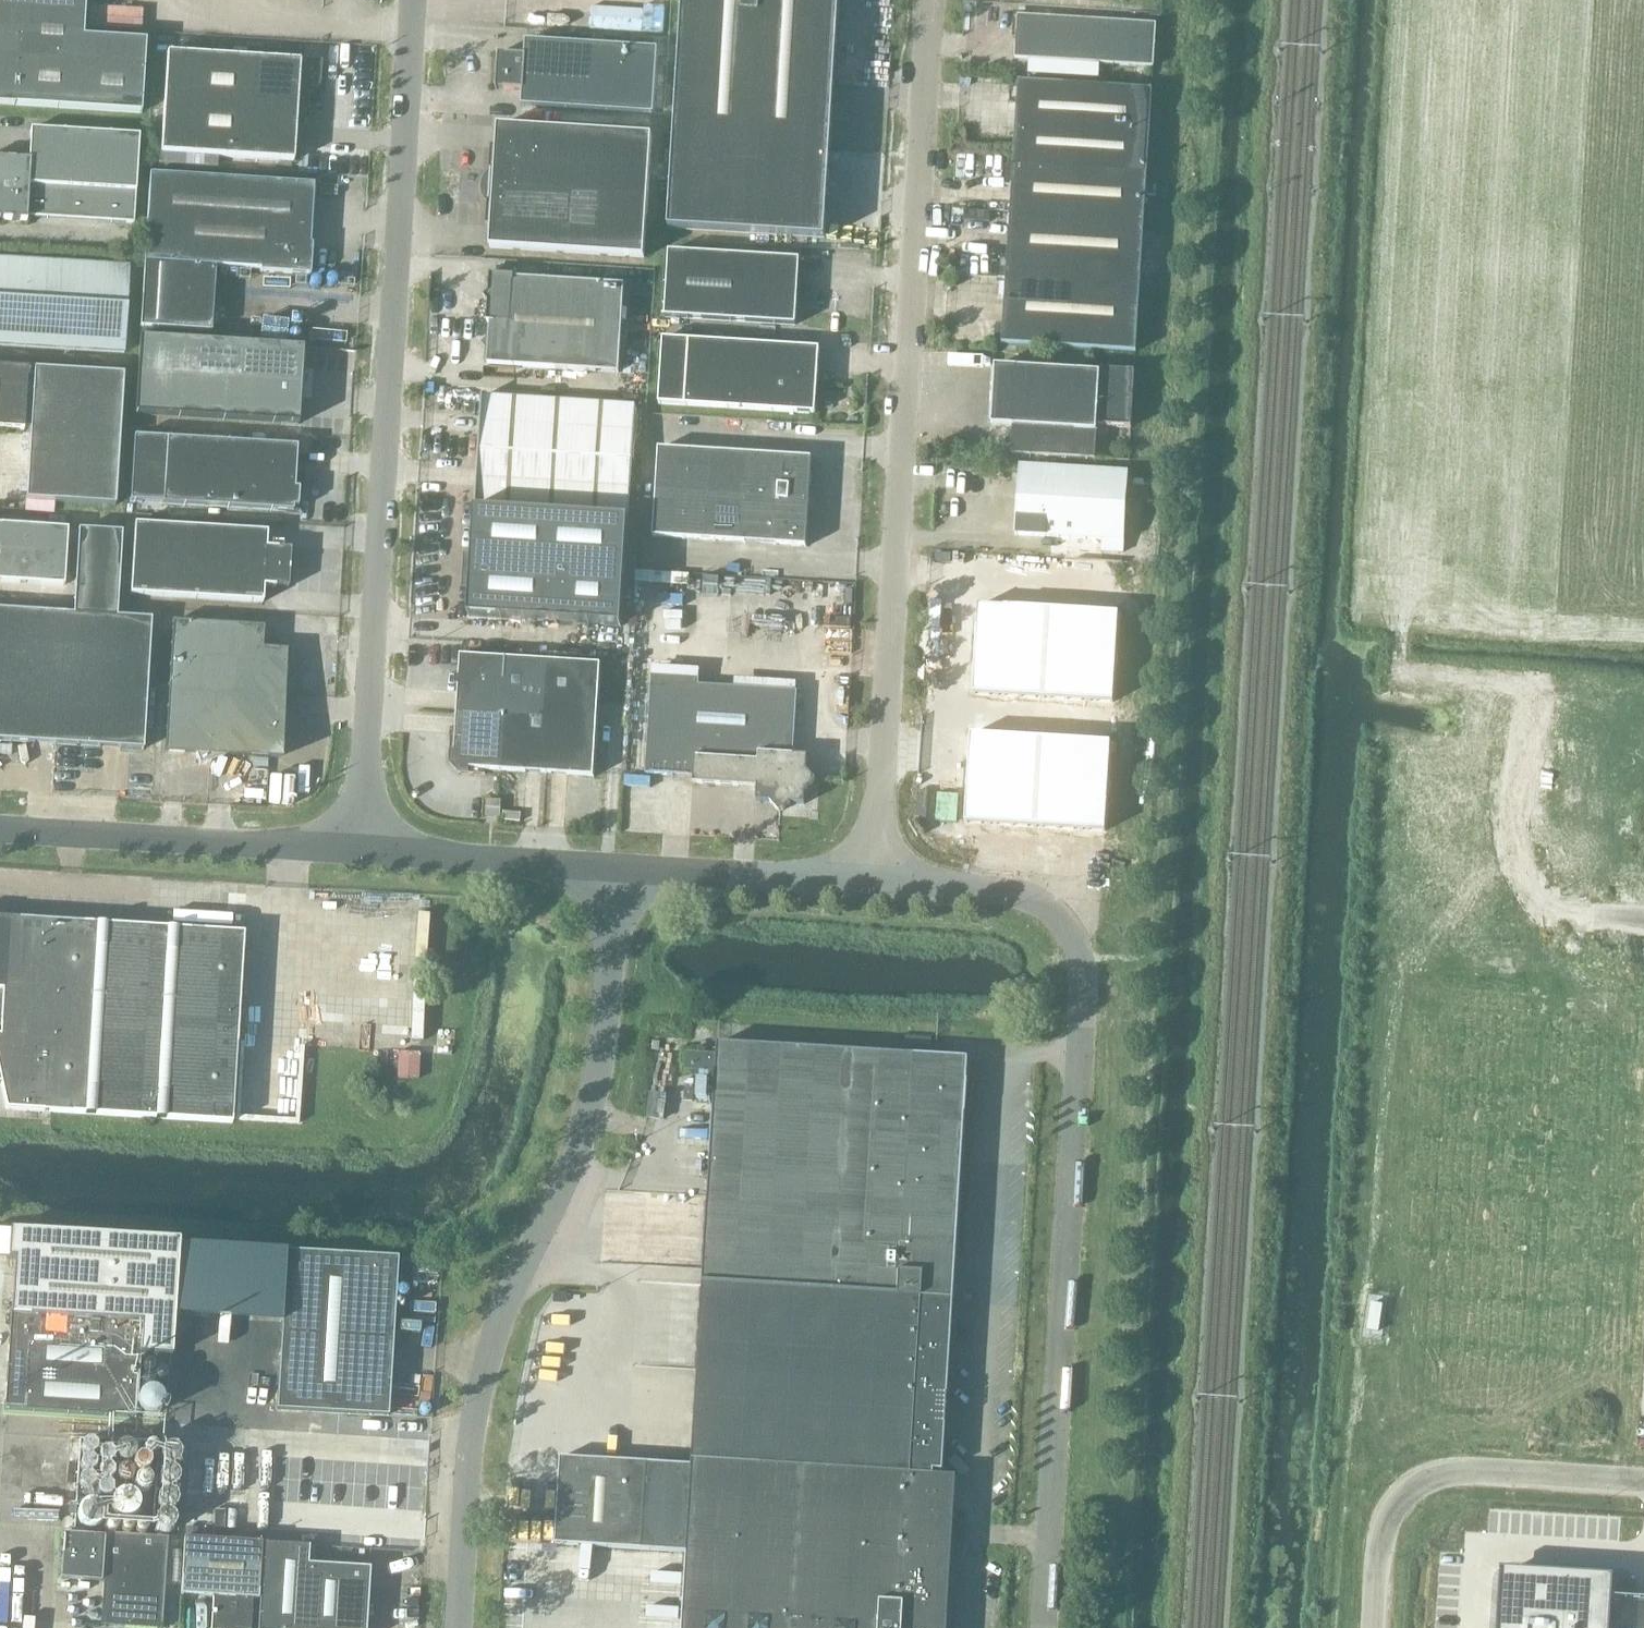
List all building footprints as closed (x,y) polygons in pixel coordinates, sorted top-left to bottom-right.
[(142,113),(146,42),(83,38),(86,0),(2,0),(0,31),(0,104),(142,113)] [(669,229),(825,238),(840,0),(683,0),(669,229)] [(1015,60),(1154,68),(1157,25),(1018,16),(1015,60)] [(499,54),(496,90),(498,91),(498,89),(523,91),(522,106),(655,116),(659,51),(526,41),(526,57),(507,55),(500,55),(500,54),(499,54)] [(316,85),(320,86),(322,62),(281,59),(280,61),(167,54),(161,154),(293,163),(297,110),(308,111),(309,92),(316,85)] [(1018,102),(1014,167),(1147,175),(1152,91),(1012,82),(1011,101),(1018,102)] [(486,182),(486,192),(491,192),(491,203),(489,203),(488,227),(492,227),(491,248),(645,258),(653,137),(498,127),(497,149),(493,148),(491,172),(493,172),(492,183),(486,182)] [(31,130),(29,161),(0,159),(0,220),(27,221),(27,217),(134,224),(139,136),(31,130)] [(1147,175),(1014,167),(1006,167),(1005,186),(1012,186),(1008,260),(1000,259),(999,279),(1006,279),(1004,325),(996,325),(995,344),(1136,352),(1147,175)] [(145,263),(140,329),(213,333),(217,268),(260,271),(260,273),(310,276),(312,245),(310,245),(314,186),(150,175),(145,263)] [(670,252),(666,318),(796,326),(800,260),(670,252)] [(124,354),(130,267),(0,259),(0,346),(124,354)] [(490,295),(485,299),(489,304),(488,323),(491,324),(488,365),(619,374),(625,287),(515,280),(515,277),(491,276),(490,295)] [(303,350),(212,344),(140,339),(136,415),(299,426),(303,350)] [(659,404),(816,414),(820,349),(664,339),(659,404)] [(1013,427),(1012,454),(1072,458),(1095,459),(1097,426),(1132,429),(1135,372),(1099,370),(1099,373),(995,367),(992,426),(1013,427)] [(23,431),(24,428),(30,428),(26,501),(115,506),(123,376),(34,370),(34,373),(27,373),(27,370),(0,368),(0,429),(23,431)] [(636,407),(483,397),(470,615),(622,625),(636,407)] [(130,503),(293,513),(293,508),(298,508),(299,490),(295,490),(297,448),(134,438),(130,503)] [(659,449),(656,493),(687,495),(690,451),(659,449)] [(687,495),(718,497),(720,453),(690,451),(687,495)] [(718,497),(748,499),(751,455),(720,453),(718,497)] [(748,499),(779,501),(781,457),(751,455),(748,499)] [(781,457),(779,501),(810,503),(813,459),(781,457)] [(1124,553),(1129,472),(1020,466),(1016,535),(1103,541),(1102,552),(1124,553)] [(653,538),(685,540),(687,495),(656,493),(653,538)] [(685,540),(715,542),(718,497),(687,495),(685,540)] [(715,542),(746,544),(748,499),(718,497),(715,542)] [(746,544),(776,545),(779,501),(748,499),(746,544)] [(779,501),(776,545),(807,547),(810,503),(779,501)] [(267,548),(268,533),(135,524),(131,594),(263,602),(264,587),(288,588),(289,571),(290,571),(290,567),(291,550),(267,548)] [(64,586),(68,530),(3,526),(0,525),(0,582),(64,586)] [(144,750),(152,620),(117,618),(123,533),(79,530),(73,615),(0,611),(0,741),(144,750)] [(951,562),(951,554),(936,553),(935,561),(951,562)] [(976,671),(1115,679),(1120,594),(981,586),(976,671)] [(264,628),(174,622),(165,751),(167,751),(200,766),(211,763),(212,753),(229,754),(229,755),(278,758),(279,739),(300,732),(296,721),(281,720),(283,685),(285,651),(263,649),(264,628)] [(461,657),(456,737),(452,736),(450,765),(458,774),(486,776),(486,771),(595,778),(602,665),(461,657)] [(694,777),(694,784),(758,788),(757,802),(771,803),(780,814),(791,804),(805,805),(806,791),(816,781),(807,771),(808,757),(794,756),(798,692),(692,686),(692,678),(652,676),(647,774),(694,777)] [(968,797),(1107,805),(1113,719),(973,711),(968,797)] [(486,817),(488,817),(501,818),(502,801),(487,801),(486,817)] [(232,1124),(244,934),(0,919),(0,992),(3,992),(0,1036),(0,1084),(1,1084),(6,1110),(232,1124)] [(688,1553),(683,1627),(948,1627),(949,1619),(948,1619),(956,1476),(934,1475),(935,1470),(944,1470),(954,1300),(971,1058),(720,1044),(704,1285),(693,1466),(688,1553)] [(7,1258),(7,1260),(14,1260),(11,1314),(141,1322),(140,1343),(139,1354),(171,1356),(172,1345),(173,1324),(178,1245),(178,1240),(174,1240),(140,1238),(0,1231),(0,1257),(7,1258)] [(277,1410),(388,1417),(398,1259),(287,1252),(277,1410)] [(141,1322),(11,1314),(5,1410),(135,1418),(139,1354),(140,1343),(141,1322)] [(556,1545),(688,1553),(693,1466),(561,1458),(556,1545)] [(60,1579),(101,1581),(103,1535),(63,1533),(60,1579)] [(121,1626),(145,1627),(163,1627),(168,1538),(107,1534),(102,1625),(121,1626)] [(212,1627),(251,1627),(253,1600),(259,1600),(263,1544),(185,1539),(181,1595),(213,1597),(212,1627)] [(317,1566),(308,1565),(309,1547),(263,1545),(258,1627),(314,1627),(317,1566)] [(314,1627),(367,1627),(370,1569),(317,1566),(314,1627)] [(1614,1575),(1605,1575),(1605,1579),(1505,1573),(1501,1627),(1611,1627),(1614,1575)]
